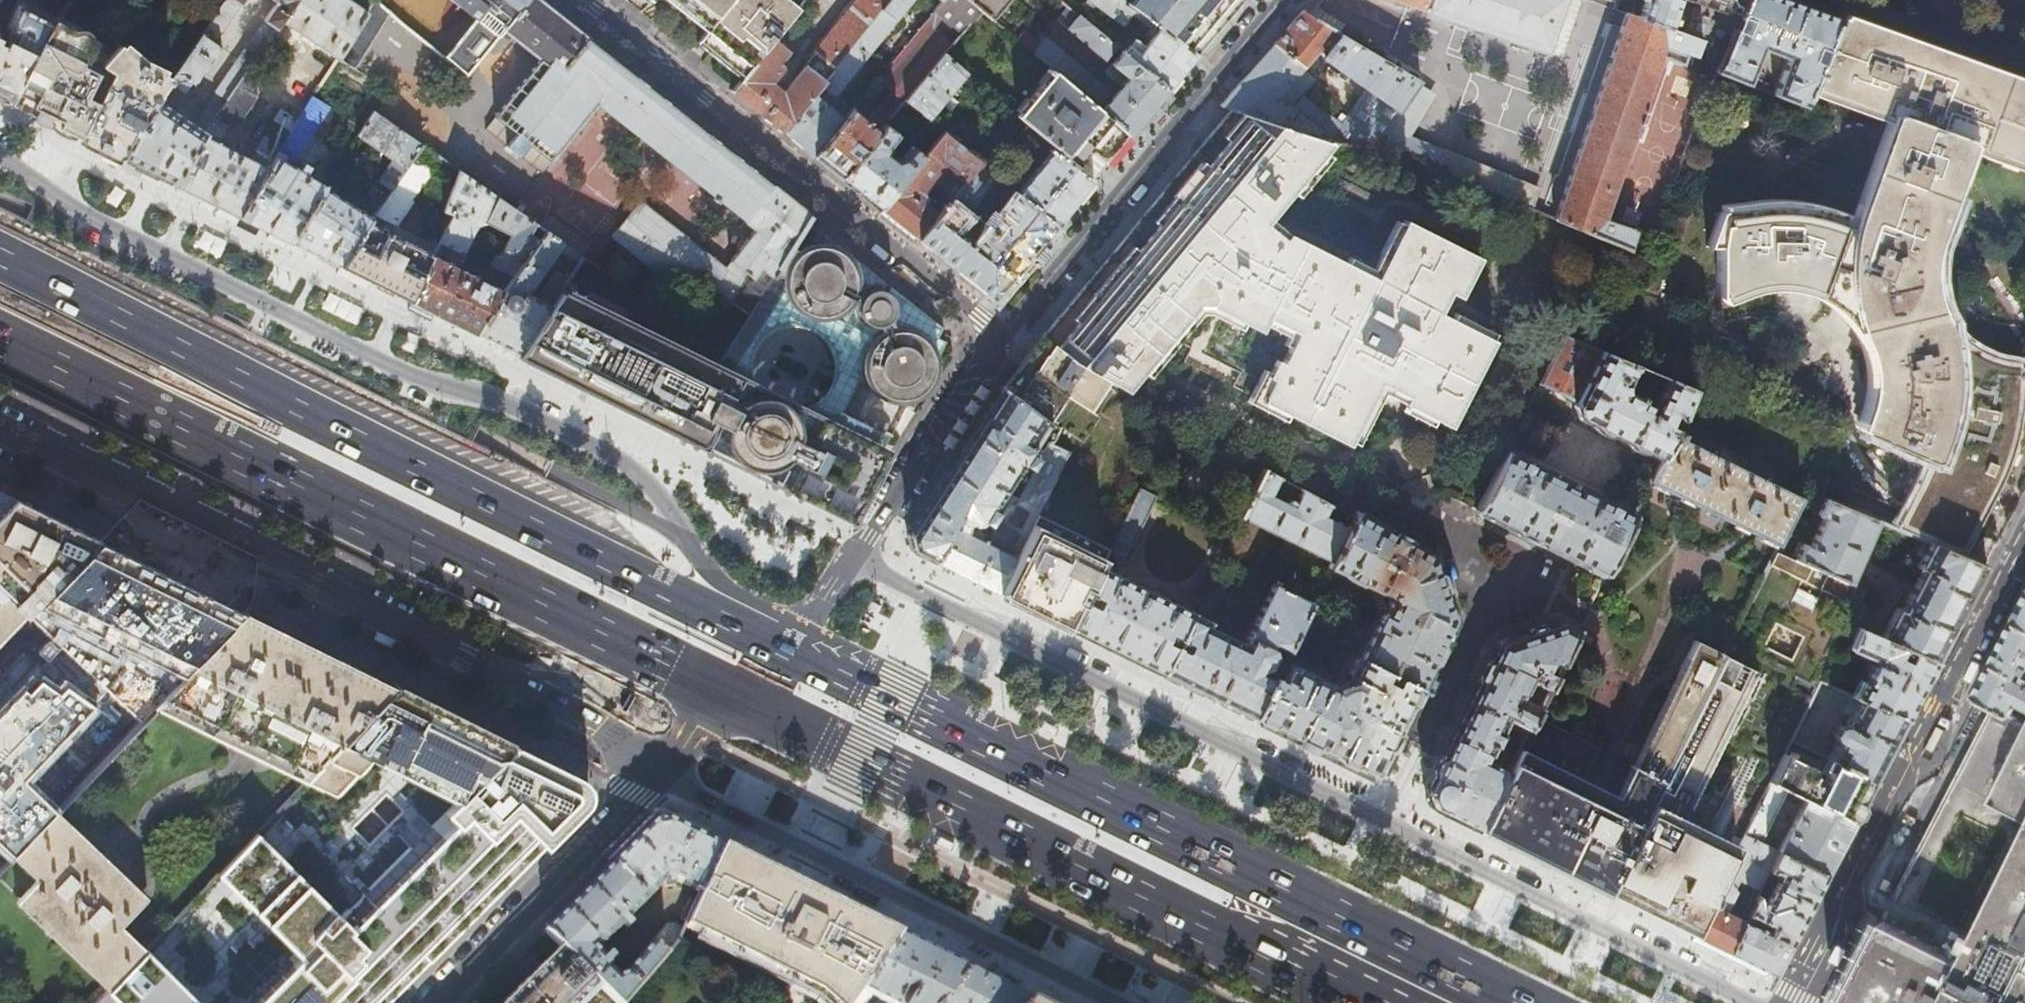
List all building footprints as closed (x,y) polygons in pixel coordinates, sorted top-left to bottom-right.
[(48,27),(55,16),(24,0),(0,0),(0,97),(10,102),(43,33),(48,27)] [(174,77),(166,88),(172,92),(176,91),(177,90),(183,93),(191,83),(194,86),(222,46),(216,41),(244,0),(226,0),(174,77)] [(273,5),(215,91),(217,93),(209,105),(220,112),(247,70),(281,21),(295,0),(272,0),(273,5)] [(337,59),(367,11),(350,0),(295,0),(281,21),(337,59)] [(391,13),(375,0),(374,0),(367,11),(337,59),(355,71),(391,13)] [(453,1),(474,18),(444,56),(468,76),(506,30),(530,0),(454,0),(453,1)] [(540,0),(530,0),(506,30),(540,57),(484,127),(540,174),(597,103),(755,228),(730,260),(731,261),(725,269),(640,201),(612,237),(702,304),(713,290),(745,316),(807,220),(810,214),(540,0)] [(682,9),(706,29),(710,24),(729,0),(671,0),(682,9)] [(774,39),(799,8),(789,0),(729,0),(710,24),(706,29),(699,38),(696,42),(719,60),(742,79),(745,76),(774,39)] [(774,123),(785,132),(816,92),(822,85),(890,0),(851,0),(802,60),(806,64),(787,88),(774,78),(783,67),(787,49),(774,39),(745,76),(742,79),(733,91),(774,123)] [(971,0),(945,0),(943,2),(879,78),(892,89),(866,120),(854,109),(847,117),(815,155),(842,177),(887,122),(895,113),(907,99),(945,53),(982,9),(971,0)] [(822,85),(836,97),(914,0),(890,0),(822,85)] [(1009,0),(971,0),(982,9),(993,19),(1009,0)] [(1123,0),(1089,0),(1124,26),(1133,15),(1150,28),(1146,35),(1151,39),(1146,46),(1139,41),(1133,49),(1130,46),(1125,54),(1169,90),(1182,74),(1198,55),(1129,4),(1123,0)] [(1129,4),(1198,55),(1219,29),(1223,25),(1243,0),(1132,0),(1129,4)] [(1549,52),(1568,0),(1395,0),(1549,52)] [(1640,18),(1668,28),(1677,0),(1646,0),(1646,1),(1644,0),(1639,0),(1638,5),(1644,7),(1640,18)] [(1713,9),(1712,13),(1719,16),(1721,12),(1724,13),(1717,29),(1686,18),(1681,32),(1727,48),(1735,29),(1740,16),(1746,0),(1688,0),(1713,9)] [(1790,0),(1746,0),(1740,16),(1749,20),(1744,32),(1735,29),(1727,48),(1718,71),(1750,84),(1764,49),(1789,59),(1775,94),(1805,105),(1813,86),(1822,63),(1813,59),(1817,47),(1827,51),(1840,18),(1804,5),(1790,0)] [(1117,47),(1071,9),(1060,23),(1106,61),(1117,47)] [(1232,108),(1333,141),(1377,146),(1394,118),(1419,80),(1310,14),(1305,11),(1291,27),(1281,38),(1276,44),(1261,62),(1248,77),(1241,84),(1222,107),(1230,110),(1232,108)] [(1627,13),(1555,218),(1601,236),(1673,29),(1668,28),(1640,18),(1627,13)] [(1840,18),(1827,51),(1822,63),(1813,86),(1895,117),(1857,224),(1833,214),(1812,207),(1799,205),(1772,203),(1758,204),(1737,207),(1726,209),(1723,206),(1719,208),(1708,243),(1718,243),(1720,294),(1734,286),(1744,282),(1756,278),(1768,277),(1778,277),(1791,278),(1803,281),(1814,285),(1822,289),(1832,295),(1842,303),(1850,311),(1857,320),(1866,336),(1869,345),(1872,354),(1873,365),(1874,374),(1873,391),(1871,400),(1865,416),(1862,420),(1861,424),(1858,424),(1859,431),(1924,465),(1917,486),(1896,527),(1931,542),(1963,556),(2000,486),(2008,468),(2016,445),(2021,424),(2024,403),(2024,391),(2024,369),(2021,366),(2019,369),(2006,367),(1987,361),(1978,357),(1970,352),(1957,341),(1951,334),(1940,318),(1935,308),(1932,299),(1930,289),(1928,270),(1928,262),(1932,242),(1970,143),(2024,163),(2024,84),(1840,18)] [(100,65),(107,56),(63,32),(61,35),(48,27),(43,33),(10,102),(79,136),(111,73),(100,65)] [(1159,101),(1169,90),(1125,54),(1123,52),(1109,69),(1110,75),(1122,86),(1116,93),(1048,37),(1040,46),(1019,29),(1013,35),(1050,67),(1131,135),(1144,119),(1159,101)] [(166,88),(174,77),(141,62),(118,44),(107,56),(100,65),(111,73),(79,136),(123,158),(138,129),(158,100),(166,88)] [(967,72),(945,53),(907,99),(914,105),(929,117),(967,72)] [(1117,152),(1131,135),(1050,67),(1046,71),(1051,75),(1017,115),(1025,121),(1080,169),(1093,180),(1112,158),(1117,152)] [(240,216),(298,122),(280,110),(255,150),(252,159),(218,142),(229,125),(239,123),(257,96),(250,91),(259,78),(247,70),(220,112),(211,126),(173,183),(220,206),(240,216)] [(816,92),(785,132),(815,155),(847,117),(816,92)] [(329,109),(313,98),(298,122),(240,216),(288,240),(302,220),(293,214),(297,206),(307,212),(323,186),(290,165),(294,160),(297,161),(329,109)] [(914,105),(907,99),(895,113),(902,119),(914,105)] [(201,129),(158,100),(138,129),(123,158),(126,160),(146,169),(173,183),(211,126),(205,122),(201,129)] [(1217,126),(1148,210),(1128,234),(1104,263),(1136,290),(1174,303),(1221,323),(1199,369),(1238,390),(1240,387),(1233,382),(1237,373),(1260,386),(1254,398),(1345,448),(1379,387),(1381,388),(1384,394),(1397,400),(1398,399),(1405,396),(1407,398),(1404,403),(1451,426),(1494,339),(1440,311),(1449,291),(1458,296),(1479,255),(1405,218),(1379,266),(1273,210),(1333,141),(1232,108),(1230,110),(1217,126)] [(414,155),(422,144),(373,110),(357,134),(391,158),(368,192),(376,198),(370,206),(369,210),(367,214),(323,186),(307,212),(302,220),(288,240),(340,266),(414,155)] [(1403,123),(1394,118),(1377,146),(1492,192),(1496,183),(1396,141),(1403,123)] [(1093,180),(1080,169),(1025,121),(1007,141),(1029,161),(1034,156),(1041,162),(1016,191),(1016,192),(1056,225),(1067,211),(1083,192),(1093,180)] [(842,177),(881,207),(925,155),(912,144),(904,155),(896,157),(893,160),(887,155),(890,151),(890,144),(899,134),(887,122),(842,177)] [(902,224),(919,237),(943,209),(920,190),(944,161),(967,180),(981,162),(945,131),(925,155),(881,207),(902,224)] [(410,301),(437,245),(398,226),(437,171),(414,155),(340,266),(341,266),(370,280),(410,301)] [(142,176),(146,169),(126,160),(122,166),(142,176)] [(920,190),(943,209),(967,180),(944,161),(920,190)] [(1043,241),(1056,225),(1016,192),(999,213),(994,209),(992,209),(983,220),(971,210),(999,177),(981,162),(967,180),(943,209),(919,237),(995,298),(1007,284),(1026,261),(1043,241)] [(453,213),(437,245),(410,301),(412,301),(435,313),(475,333),(538,240),(529,233),(535,224),(510,206),(500,199),(459,170),(445,209),(453,213)] [(1336,173),(1332,180),(1370,201),(1374,194),(1336,173)] [(500,199),(510,206),(514,200),(504,193),(500,199)] [(236,222),(240,216),(220,206),(217,211),(236,222)] [(544,230),(580,256),(589,244),(548,215),(539,227),(544,230)] [(557,291),(566,278),(567,277),(556,270),(541,292),(544,294),(540,300),(527,291),(557,249),(577,262),(580,256),(544,230),(538,240),(475,333),(516,353),(527,337),(557,291)] [(798,280),(787,274),(752,330),(738,351),(734,355),(725,360),(712,362),(700,358),(699,360),(557,291),(527,337),(538,343),(540,351),(543,358),(548,365),(556,371),(566,375),(578,375),(588,372),(595,368),(615,378),(608,393),(608,397),(611,399),(616,400),(619,398),(625,386),(640,394),(634,405),(684,430),(689,419),(710,428),(713,420),(725,426),(724,439),(728,450),(732,457),(739,463),(749,468),(755,469),(760,469),(767,468),(778,463),(786,456),(794,460),(790,469),(816,481),(810,492),(836,506),(842,493),(860,501),(892,435),(795,387),(788,387),(782,386),(776,382),(772,377),(769,371),(768,364),(770,358),(773,351),(778,346),(786,343),(793,343),(800,344),(806,348),(811,354),(814,363),(913,411),(947,342),(939,338),(943,329),(888,285),(886,289),(872,281),(875,275),(823,233),(817,258),(813,258),(809,259),(805,261),(801,266),(798,271),(798,274),(798,280)] [(1136,290),(1104,263),(1090,280),(1078,295),(1113,324),(1160,349),(1172,334),(1177,341),(1190,347),(1182,361),(1198,370),(1199,369),(1221,323),(1174,303),(1136,290)] [(366,287),(370,280),(341,266),(337,273),(366,287)] [(1113,324),(1078,295),(1062,315),(1059,319),(1045,336),(1072,358),(1109,379),(1126,390),(1145,367),(1160,349),(1113,324)] [(431,320),(435,313),(412,301),(408,308),(431,320)] [(1072,358),(1045,336),(1032,352),(1026,359),(1003,388),(1051,421),(1058,426),(1069,434),(1083,442),(1100,416),(1089,410),(1109,379),(1072,358)] [(1639,366),(1567,336),(1543,384),(1578,402),(1577,405),(1582,420),(1663,459),(1675,435),(1678,429),(1670,425),(1674,414),(1683,417),(1694,389),(1667,378),(1655,403),(1632,391),(1630,383),(1639,366)] [(999,591),(1038,516),(1071,454),(1051,443),(1050,443),(1019,500),(1012,496),(991,537),(987,535),(986,536),(970,527),(972,523),(978,526),(982,523),(989,513),(992,514),(1051,421),(1003,388),(985,416),(981,421),(916,521),(909,532),(911,539),(913,548),(959,571),(999,591)] [(1542,423),(1527,416),(1517,434),(1533,442),(1542,423)] [(1533,442),(1517,434),(1479,510),(1517,530),(1518,533),(1523,533),(1528,535),(1534,538),(1536,541),(1539,541),(1606,574),(1636,513),(1599,495),(1600,494),(1579,483),(1577,488),(1564,482),(1567,477),(1546,467),(1545,468),(1525,458),(1533,442)] [(1675,435),(1663,459),(1652,481),(1779,544),(1803,497),(1675,435)] [(1334,560),(1351,528),(1328,516),(1334,505),(1307,491),(1266,470),(1242,516),(1334,560)] [(1311,477),(1308,483),(1323,490),(1325,484),(1311,477)] [(15,497),(1,491),(0,490),(0,513),(15,497)] [(28,613),(100,540),(15,497),(0,513),(0,642),(28,613)] [(1851,581),(1879,520),(1825,497),(1818,512),(1824,516),(1811,544),(1805,542),(1798,557),(1851,581)] [(1134,546),(1153,507),(1135,498),(1116,538),(1134,546)] [(1433,553),(1360,510),(1356,517),(1351,528),(1334,560),(1331,567),(1348,576),(1347,578),(1361,585),(1363,584),(1388,596),(1389,603),(1383,614),(1382,614),(1361,657),(1421,687),(1455,619),(1446,592),(1433,553)] [(1102,566),(1111,549),(1038,516),(999,591),(1073,627),(1102,566)] [(100,540),(28,613),(61,646),(0,708),(0,842),(12,854),(50,814),(56,808),(23,778),(107,690),(139,722),(165,695),(245,612),(100,540)] [(1963,556),(1931,542),(1918,567),(1923,569),(1902,609),(1897,607),(1882,637),(1937,661),(1986,566),(1963,556)] [(1813,694),(1820,680),(1849,622),(1861,596),(1866,588),(1851,581),(1798,557),(1777,548),(1723,655),(1606,890),(1694,933),(1738,845),(1723,837),(1732,817),(1731,817),(1737,805),(1754,813),(1770,780),(1784,753),(1790,740),(1797,726),(1813,694)] [(1073,627),(1163,671),(1194,611),(1102,566),(1073,627)] [(1227,575),(1215,569),(1205,588),(1217,595),(1227,575)] [(1163,671),(1256,717),(1275,678),(1260,671),(1262,666),(1265,667),(1272,664),(1277,653),(1276,653),(1274,648),(1272,646),(1274,641),(1290,648),(1300,627),(1313,603),(1313,601),(1275,583),(1245,642),(1211,625),(1213,621),(1194,611),(1163,671)] [(1859,627),(1860,627),(1872,602),(1861,596),(1849,622),(1859,627)] [(1976,693),(1999,704),(2014,712),(2021,700),(2024,702),(2024,599),(1976,693)] [(1300,627),(1311,633),(1321,613),(1319,606),(1313,603),(1300,627)] [(324,651),(245,612),(165,695),(207,716),(203,725),(223,734),(227,726),(245,734),(280,752),(303,773),(240,839),(245,844),(254,835),(305,780),(395,686),(324,651)] [(1568,649),(1579,627),(1562,618),(1538,626),(1502,639),(1476,691),(1461,720),(1427,788),(1427,790),(1428,792),(1428,794),(1428,796),(1429,798),(1430,800),(1432,804),(1466,820),(1480,827),(1509,769),(1484,756),(1487,751),(1489,750),(1506,717),(1529,728),(1536,715),(1540,706),(1522,697),(1531,680),(1548,689),(1556,674),(1547,670),(1551,661),(1556,659),(1562,662),(1568,649)] [(1302,653),(1311,633),(1300,627),(1290,648),(1288,652),(1295,655),(1302,653)] [(1937,661),(1882,637),(1860,627),(1859,627),(1850,648),(1876,661),(1867,681),(1863,679),(1855,696),(1907,719),(1937,661)] [(1509,769),(1480,827),(1543,858),(1606,890),(1723,655),(1695,642),(1634,764),(1632,763),(1616,795),(1584,779),(1600,747),(1536,715),(1529,728),(1509,769)] [(1398,733),(1421,687),(1361,657),(1356,659),(1355,658),(1348,671),(1350,676),(1356,679),(1353,686),(1355,695),(1348,697),(1344,698),(1339,687),(1333,684),(1330,682),(1330,681),(1296,663),(1295,664),(1293,663),(1290,664),(1289,666),(1288,665),(1287,667),(1282,665),(1275,678),(1256,717),(1298,737),(1299,740),(1298,742),(1306,746),(1310,748),(1312,746),(1315,746),(1375,776),(1378,774),(1398,733)] [(1834,686),(1820,680),(1813,694),(1819,697),(1823,697),(1831,694),(1834,686)] [(466,721),(395,686),(305,780),(334,795),(371,757),(412,778),(455,800),(464,791),(466,792),(513,744),(484,730),(466,721)] [(1875,781),(1907,719),(1855,696),(1850,693),(1842,711),(1851,715),(1847,724),(1846,724),(1844,724),(1843,724),(1841,724),(1840,724),(1839,725),(1838,725),(1833,734),(1835,734),(1835,736),(1836,737),(1836,738),(1837,739),(1838,740),(1838,741),(1829,759),(1874,781),(1875,781)] [(2014,712),(1999,704),(1974,753),(1965,769),(1939,821),(1908,879),(1889,917),(1868,955),(1844,1002),(2024,1002),(2024,717),(2014,712)] [(1804,731),(1797,726),(1790,740),(1806,748),(1810,740),(1809,735),(1804,731)] [(513,744),(466,792),(464,791),(455,800),(340,917),(327,930),(321,924),(310,936),(315,941),(378,1002),(388,1002),(586,804),(587,799),(587,795),(587,792),(586,788),(584,784),(582,780),(579,777),(513,744)] [(1854,821),(1875,781),(1874,781),(1829,759),(1827,758),(1823,767),(1829,770),(1823,781),(1817,783),(1811,780),(1812,777),(1810,776),(1813,771),(1810,767),(1784,753),(1770,780),(1789,789),(1807,798),(1854,821)] [(1754,813),(1744,833),(1762,842),(1789,789),(1770,780),(1754,813)] [(1826,874),(1854,821),(1807,798),(1779,851),(1826,874)] [(50,814),(12,854),(38,878),(20,897),(57,933),(112,985),(144,951),(119,927),(142,901),(113,874),(50,814)] [(722,848),(705,839),(708,833),(677,819),(674,824),(659,817),(646,830),(644,828),(611,860),(613,862),(545,931),(561,947),(602,988),(617,1002),(626,1002),(678,942),(683,931),(674,923),(666,924),(625,973),(619,974),(610,965),(610,962),(614,958),(609,954),(606,957),(595,946),(599,941),(603,943),(626,921),(630,924),(635,920),(630,916),(666,881),(667,885),(672,885),(672,880),(701,893),(722,848)] [(1738,845),(1694,933),(1730,951),(1757,896),(1771,867),(1779,851),(1762,842),(1744,833),(1738,845)] [(254,835),(245,844),(216,875),(244,902),(297,952),(294,955),(298,959),(315,941),(310,936),(321,924),(327,930),(340,917),(308,887),(254,835)] [(722,848),(701,893),(684,929),(819,992),(833,1002),(856,1002),(901,935),(879,925),(847,909),(775,874),(722,848)] [(1779,851),(1771,867),(1781,872),(1767,901),(1757,896),(1730,951),(1753,962),(1775,973),(1789,946),(1826,874),(1779,851)] [(901,935),(856,1002),(867,1002),(873,994),(893,1002),(941,1002),(970,970),(953,961),(935,952),(914,942),(901,935)] [(315,941),(298,959),(266,992),(255,1002),(378,1002),(315,941)] [(561,947),(534,974),(514,994),(505,1002),(587,1002),(602,988),(561,947)] [(112,985),(107,990),(121,1002),(199,1002),(144,951),(112,985)] [(1030,999),(1015,992),(1000,984),(985,977),(970,970),(941,1002),(1027,1002),(1030,999)] [(9,983),(0,975),(0,993),(9,983)] [(1031,1000),(1030,999),(1027,1002),(1053,1002),(1051,1002),(1035,993),(1031,1000)]
